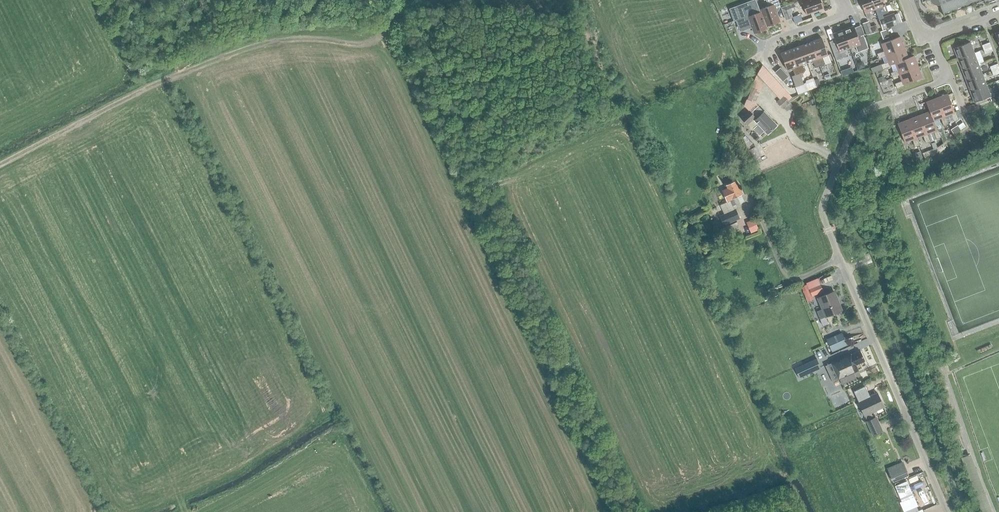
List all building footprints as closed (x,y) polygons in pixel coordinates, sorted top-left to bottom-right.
[(734,21),(734,22),(736,21),(740,32),(752,28),(754,33),(766,28),(766,26),(767,26),(765,18),(763,19),(760,12),(756,0),(752,0),(735,6),(740,19),(734,21)] [(760,12),(763,19),(765,18),(767,26),(779,21),(775,8),(780,6),(778,0),(766,0),(768,6),(761,9),(762,11),(760,12)] [(805,1),(802,2),(806,14),(822,8),(820,0),(804,0),(805,1)] [(865,13),(867,19),(872,17),(870,11),(875,9),(872,0),(860,0),(865,13)] [(885,6),(883,0),(872,0),(875,9),(881,7),(883,14),(887,12),(885,6)] [(939,4),(942,13),(975,0),(930,0),(930,1),(931,2),(933,3),(934,4),(936,4),(938,4),(939,4)] [(793,3),(781,8),(786,20),(792,17),(790,11),(795,10),(793,3)] [(879,19),(883,30),(898,24),(894,13),(879,19)] [(853,26),(843,30),(850,48),(855,46),(858,52),(868,48),(863,35),(857,37),(853,26)] [(850,48),(843,30),(833,34),(837,45),(831,47),(837,60),(846,56),(844,50),(850,48)] [(878,57),(885,55),(885,53),(903,46),(900,37),(881,44),(883,48),(884,50),(876,53),(878,57)] [(821,38),(812,42),(820,65),(825,63),(823,56),(828,54),(825,48),(821,38)] [(815,67),(820,65),(812,42),(801,46),(807,62),(812,60),(815,67)] [(953,48),(957,59),(974,53),(970,42),(953,48)] [(802,64),(807,62),(801,46),(795,48),(792,49),(800,73),(804,71),(802,64)] [(889,64),(894,62),(907,57),(904,48),(903,46),(885,53),(885,55),(887,61),(880,63),(882,68),(889,65),(889,64)] [(800,73),(792,49),(780,53),(787,69),(792,67),(795,75),(800,73)] [(957,59),(961,70),(978,64),(974,53),(957,59)] [(913,55),(907,57),(894,62),(896,69),(889,72),(891,77),(898,74),(898,73),(917,66),(913,55)] [(861,61),(855,63),(857,69),(863,67),(861,61)] [(961,70),(966,82),(982,75),(978,64),(961,70)] [(921,77),(917,66),(898,73),(898,74),(901,80),(893,83),(895,87),(903,84),(921,77)] [(795,75),(791,76),(795,87),(804,84),(800,73),(795,75)] [(966,82),(970,93),(986,86),(982,75),(966,82)] [(806,83),(804,83),(807,91),(808,91),(808,90),(817,87),(814,80),(813,77),(805,81),(806,83)] [(986,86),(970,93),(973,102),(990,96),(986,86)] [(751,87),(746,99),(754,102),(759,90),(751,87)] [(947,94),(938,97),(937,98),(944,116),(950,114),(953,121),(958,119),(955,111),(954,112),(947,94)] [(788,103),(781,95),(775,100),(781,109),(788,103)] [(947,123),(944,116),(937,98),(925,102),(928,111),(929,113),(930,113),(933,120),(940,118),(942,125),(947,123)] [(762,131),(766,135),(777,124),(759,106),(752,112),(749,109),(742,117),(748,123),(752,119),(757,124),(753,128),(759,134),(762,131)] [(933,120),(930,113),(929,113),(928,111),(920,115),(927,133),(930,141),(930,142),(936,139),(936,138),(940,137),(937,129),(936,129),(933,120)] [(920,115),(909,118),(916,138),(922,135),(925,143),(930,141),(927,133),(920,115)] [(916,138),(909,118),(897,123),(904,142),(911,139),(914,147),(919,145),(916,138)] [(748,140),(743,145),(747,148),(752,143),(748,140)] [(761,158),(756,148),(749,152),(754,161),(761,158)] [(859,165),(852,162),(848,172),(855,175),(859,165)] [(727,188),(722,190),(727,201),(729,201),(733,210),(735,209),(736,208),(737,205),(744,201),(741,195),(743,194),(740,188),(738,189),(735,181),(726,185),(727,188)] [(724,214),(719,215),(724,226),(739,219),(735,209),(733,210),(724,214)] [(746,222),(752,234),(759,231),(754,219),(746,222)] [(724,234),(722,235),(723,237),(740,230),(737,222),(722,229),(724,234)] [(808,288),(807,284),(801,286),(807,302),(813,299),(811,295),(821,291),(818,284),(808,288)] [(816,298),(821,310),(816,312),(819,318),(824,316),(824,317),(840,310),(832,292),(816,298)] [(825,339),(831,352),(846,345),(840,333),(825,339)] [(850,354),(831,363),(841,385),(849,381),(846,375),(858,370),(855,364),(864,360),(859,351),(850,355),(850,354)] [(816,359),(795,369),(799,378),(821,368),(816,359)] [(865,420),(871,435),(881,431),(874,416),(872,417),(870,412),(872,411),(883,406),(876,392),(872,394),(858,401),(866,420),(865,420)] [(887,469),(893,482),(909,476),(903,462),(887,469)] [(901,502),(902,502),(906,511),(914,507),(910,498),(913,497),(907,481),(895,486),(901,502)]
